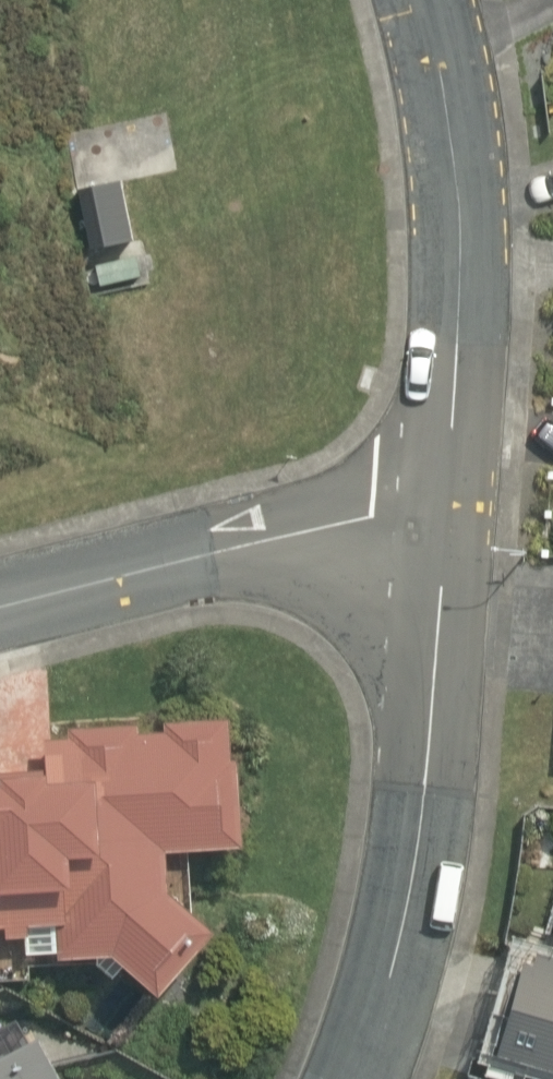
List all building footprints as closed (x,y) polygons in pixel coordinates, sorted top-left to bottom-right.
[(215,721),(27,723),(28,758),(0,759),(0,958),(92,957),(141,1000),(204,927),(154,884),(158,845),(221,850),(215,721)] [(548,953),(502,942),(476,1046),(552,1065),(552,931),(548,953)] [(33,1031),(0,1046),(0,1078),(55,1078),(33,1031)]
